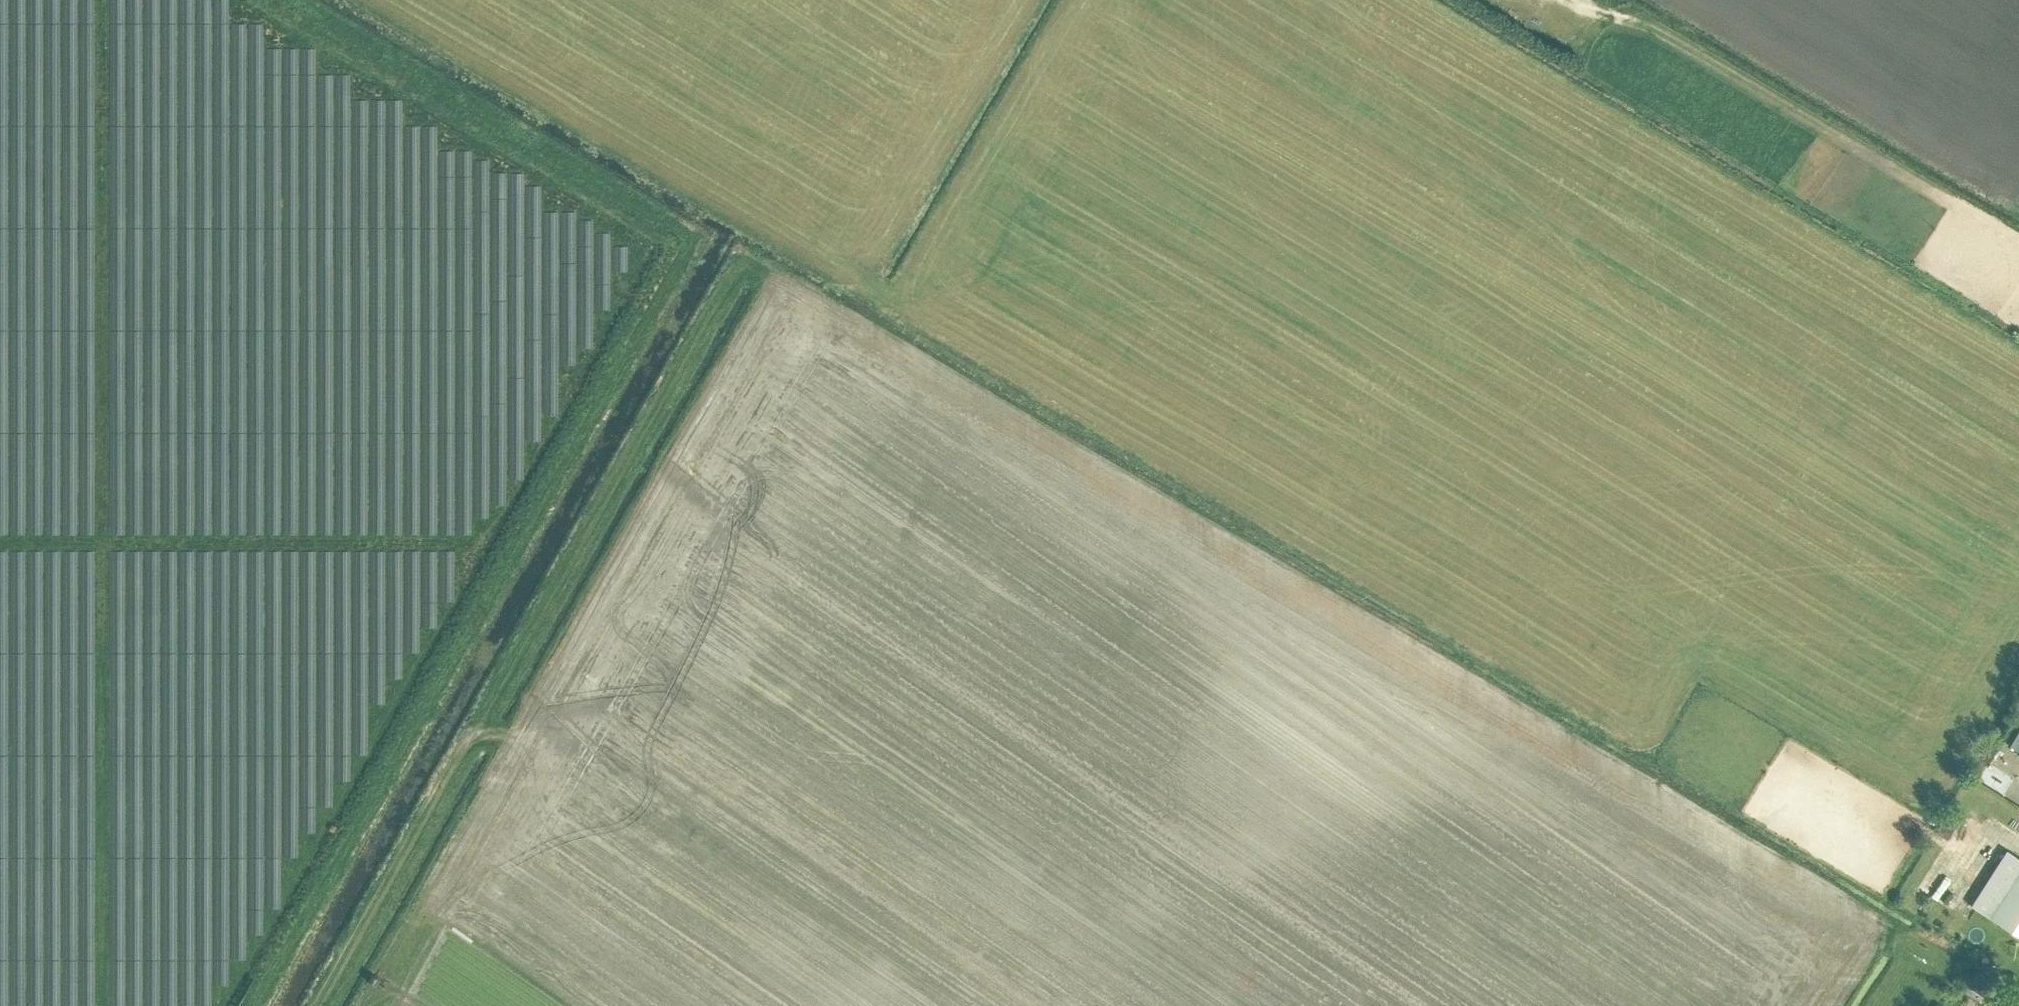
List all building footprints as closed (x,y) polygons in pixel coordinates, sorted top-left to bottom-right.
[(2010,746),(2018,751),(2018,731),(2010,746)] [(2013,857),(1978,911),(2018,937),(2018,861),(2013,857)] [(1985,999),(1994,984),(1978,974),(1969,989),(1985,999)]
